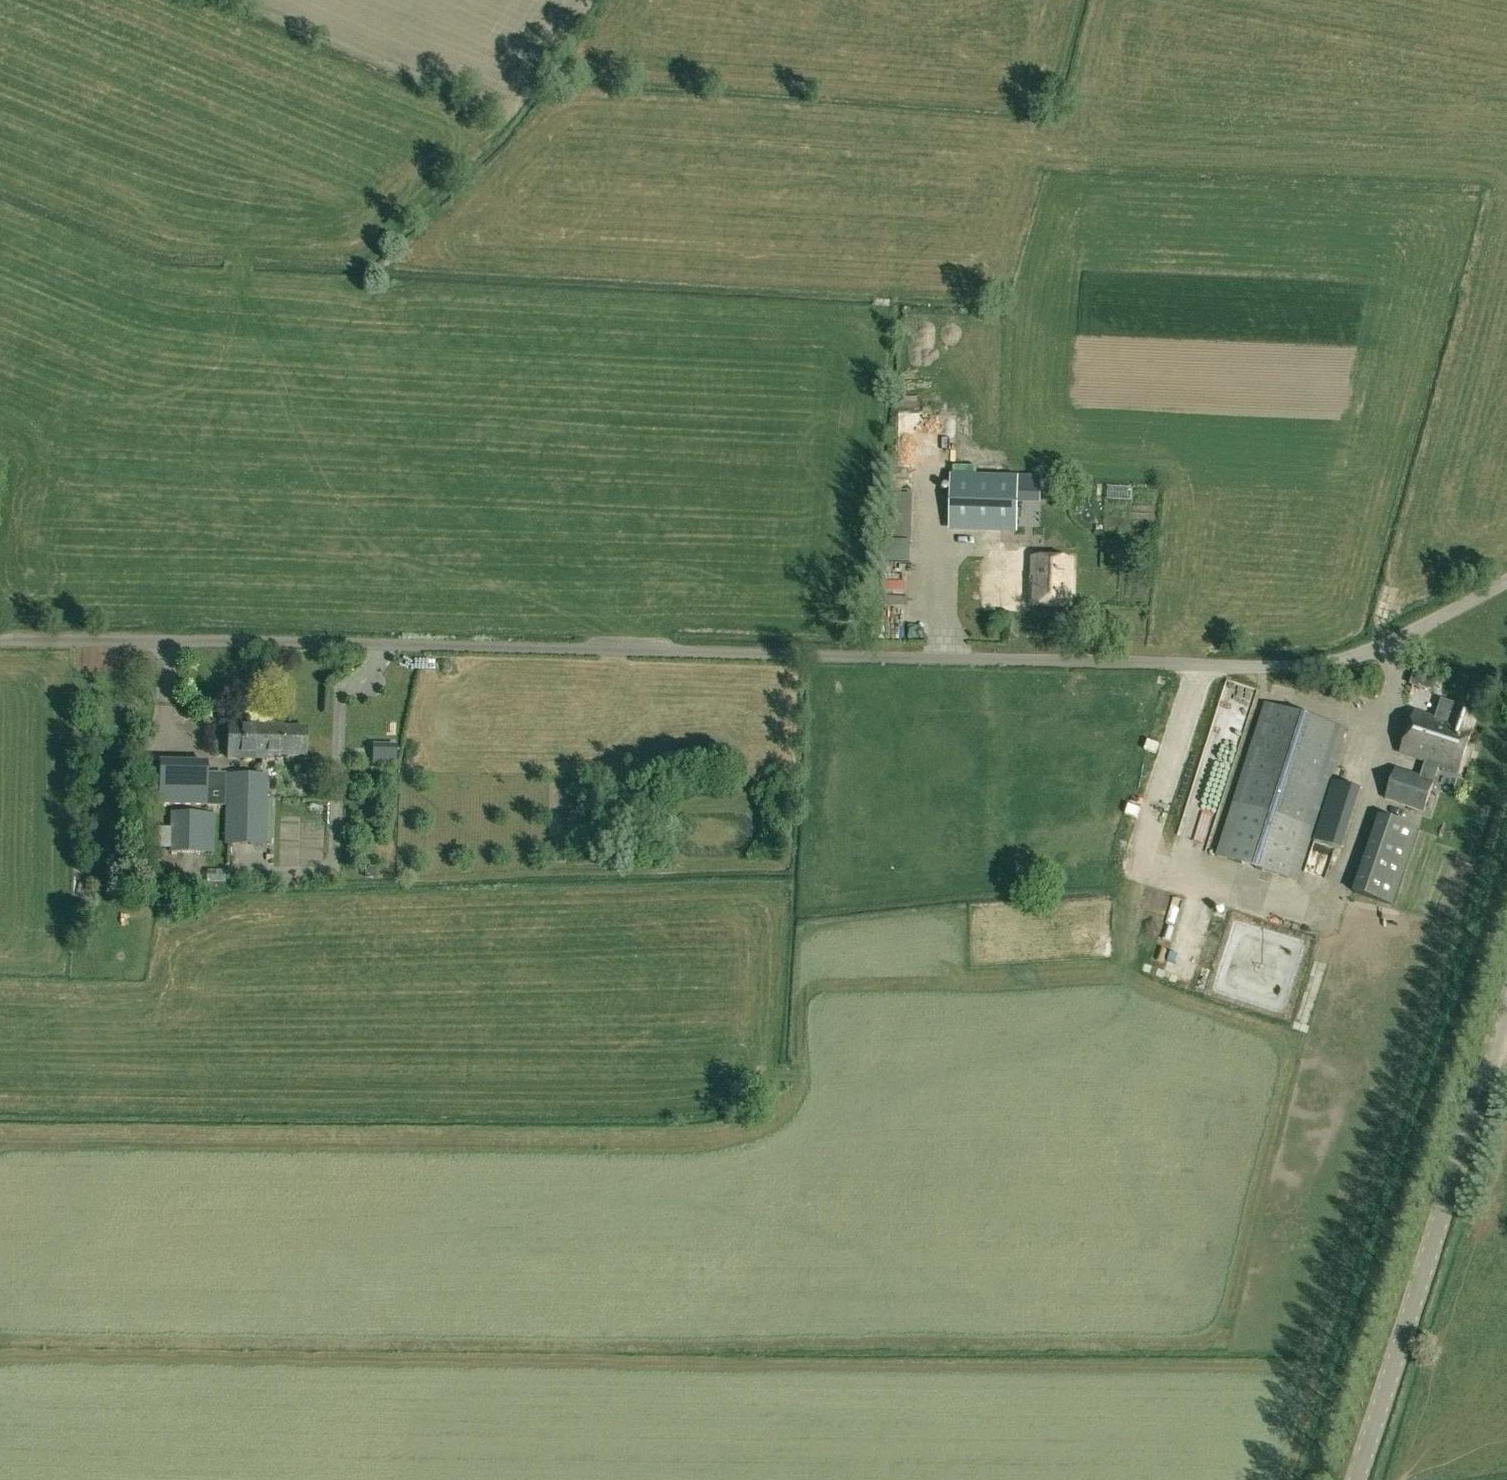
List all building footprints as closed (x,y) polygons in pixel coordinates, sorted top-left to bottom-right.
[(956,525),(1020,527),(1022,477),(958,475),(956,525)] [(1018,581),(1014,581),(1015,565),(1002,564),(1002,582),(1004,581),(1003,599),(1032,601),(1031,603),(1070,605),(1072,558),(1036,556),(1036,575),(1018,575),(1018,581)] [(490,649),(471,649),(471,657),(490,658),(490,649)] [(1384,800),(1424,813),(1438,764),(1457,770),(1477,711),(1442,700),(1436,717),(1415,710),(1401,752),(1399,751),(1384,800)] [(1264,701),(1215,855),(1297,881),(1346,728),(1264,701)] [(228,757),(259,758),(259,757),(260,734),(264,734),(265,723),(229,722),(228,757)] [(281,727),(281,724),(265,723),(264,734),(260,734),(259,757),(259,758),(266,758),(266,754),(304,755),(305,727),(281,727)] [(207,761),(158,760),(157,804),(206,805),(207,761)] [(226,772),(224,843),(265,845),(267,774),(226,772)] [(1234,785),(1203,774),(1187,819),(1217,830),(1234,785)] [(1341,850),(1360,789),(1332,779),(1313,840),(1341,850)] [(213,812),(169,811),(168,852),(212,853),(213,812)] [(1355,893),(1391,905),(1417,829),(1381,817),(1355,893)]
